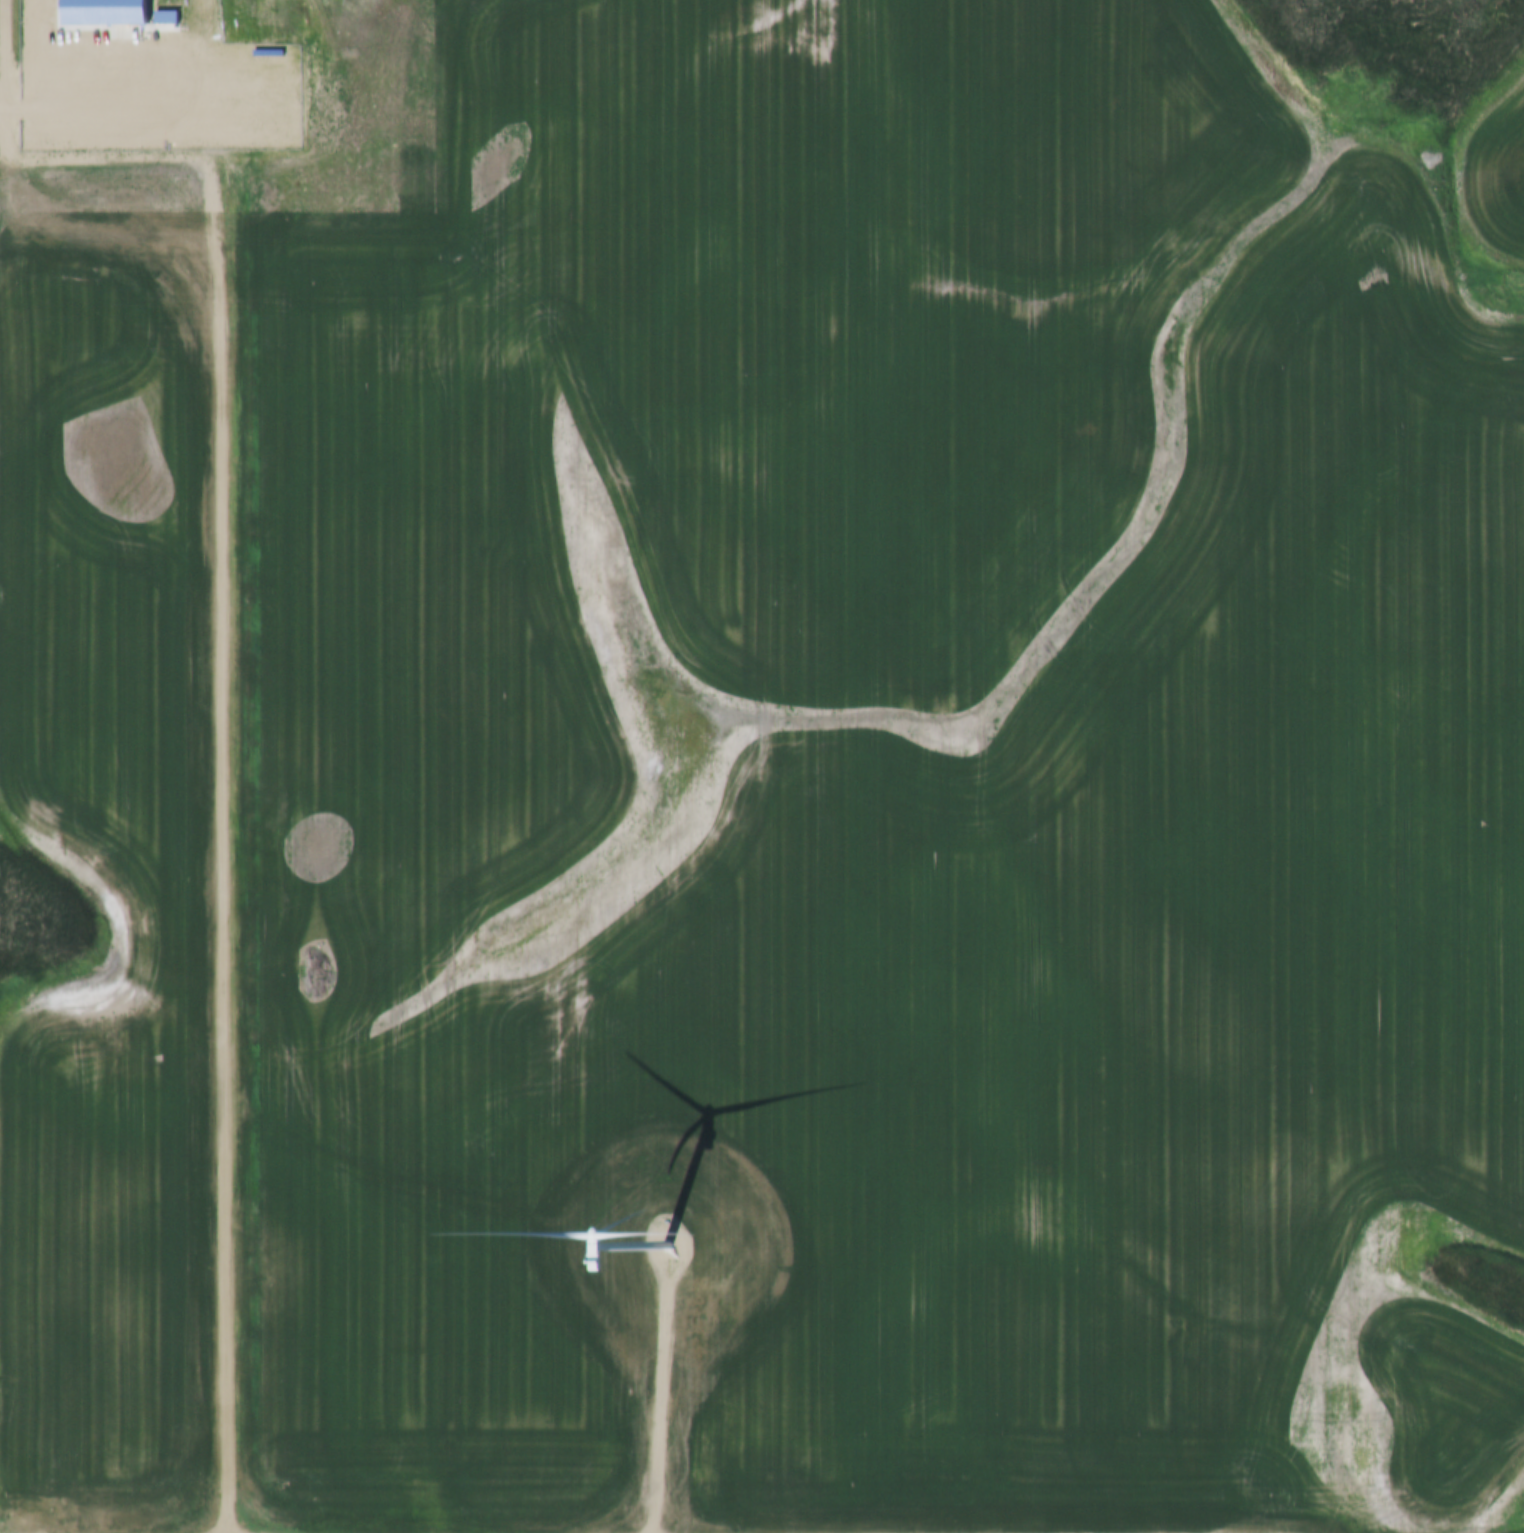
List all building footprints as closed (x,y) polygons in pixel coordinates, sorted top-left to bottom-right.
[(63,27),(63,0),(145,0),(145,26),(63,27)]
